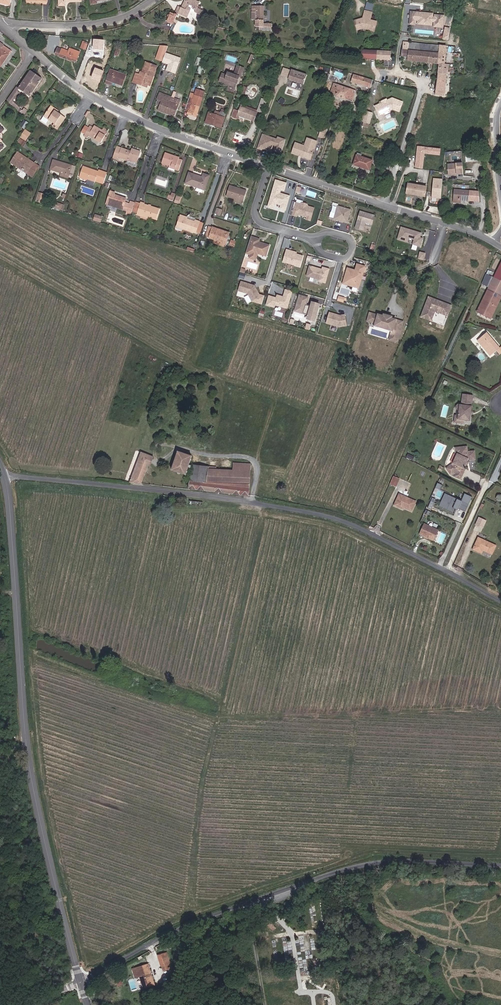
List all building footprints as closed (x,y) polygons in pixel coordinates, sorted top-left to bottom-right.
[(177,5),(175,11),(185,16),(188,8),(185,6),(187,4),(190,5),(189,7),(191,8),(191,10),(197,13),(200,8),(197,8),(198,6),(195,5),(197,1),(194,0),(184,0),(183,4),(180,3),(179,6),(177,5)] [(372,10),(375,3),(368,1),(366,8),(372,10)] [(249,5),(249,11),(253,11),(253,12),(252,26),(256,26),(256,29),(268,29),(268,23),(260,23),(261,5),(249,5)] [(370,10),(363,9),(362,15),(363,15),(363,17),(362,16),(353,19),(356,28),(362,26),(373,28),(375,19),(369,18),(370,10)] [(431,15),(411,14),(410,25),(413,25),(413,21),(418,21),(418,25),(431,26),(431,22),(434,23),(434,27),(442,28),(443,16),(436,16),(435,19),(431,18),(431,15)] [(105,40),(93,39),(92,48),(104,50),(105,40)] [(448,86),(447,86),(450,46),(404,42),(404,43),(403,43),(401,57),(402,57),(401,64),(438,69),(438,72),(438,74),(436,95),(442,96),(444,96),(446,97),(447,90),(448,90),(448,86)] [(155,59),(161,62),(166,47),(159,46),(155,59)] [(0,47),(0,66),(7,56),(9,53),(0,47)] [(79,53),(68,48),(67,51),(58,47),(55,55),(70,61),(71,60),(75,62),(79,53)] [(390,61),(390,51),(383,51),(363,50),(361,50),(361,52),(361,59),(384,60),(390,61)] [(178,59),(165,55),(162,64),(167,65),(165,72),(173,74),(178,59)] [(149,77),(152,78),(156,68),(144,64),(141,74),(139,73),(138,76),(135,75),(132,83),(135,84),(136,82),(146,86),(149,77)] [(104,70),(95,67),(90,78),(100,82),(104,70)] [(243,69),(237,68),(234,76),(228,74),(227,77),(222,76),(219,82),(233,87),(237,77),(240,79),(243,69)] [(288,80),(303,86),(309,71),(302,69),(301,74),(292,71),(288,80)] [(31,71),(19,88),(20,89),(30,96),(42,79),(31,71)] [(109,71),(106,80),(120,85),(124,76),(109,71)] [(352,83),(354,83),(364,86),(372,88),(375,80),(367,78),(357,76),(354,75),(352,83)] [(357,90),(334,84),(331,94),(353,101),(357,90)] [(189,99),(186,111),(189,112),(188,114),(196,117),(203,93),(196,91),(193,100),(189,99)] [(17,97),(12,93),(7,101),(10,104),(14,98),(16,98),(17,97)] [(168,108),(171,98),(158,93),(155,100),(160,103),(157,111),(174,118),(177,112),(168,108)] [(168,108),(177,112),(181,102),(171,98),(168,108)] [(380,103),(374,106),(379,116),(382,115),(384,116),(389,113),(389,112),(392,110),(399,113),(403,103),(391,98),(386,101),(386,102),(383,104),(380,103)] [(22,111),(16,105),(15,107),(23,115),(26,111),(25,109),(22,111)] [(46,121),(52,125),(58,116),(52,111),(53,110),(48,107),(41,117),(46,121)] [(235,112),(234,118),(240,119),(241,116),(256,122),(259,113),(242,107),(240,111),(236,109),(235,112)] [(226,113),(221,111),(220,116),(209,113),(206,123),(221,128),(226,113)] [(371,114),(365,112),(361,122),(368,124),(371,114)] [(62,119),(58,116),(52,125),(56,128),(62,119)] [(104,136),(106,132),(102,130),(95,126),(93,127),(90,126),(89,127),(85,125),(81,132),(85,134),(84,135),(88,137),(89,135),(101,142),(104,136)] [(324,139),(327,130),(322,129),(318,138),(324,139)] [(24,142),(28,137),(24,133),(20,138),(24,142)] [(274,140),(261,135),(255,150),(261,152),(262,150),(269,152),(272,146),(275,147),(273,152),(279,154),(284,142),(279,140),(277,144),(273,143),(274,140)] [(310,159),(316,142),(307,139),(304,147),(303,151),(301,151),(293,149),(291,154),(309,160),(310,159)] [(24,144),(17,140),(13,145),(20,149),(24,144)] [(441,148),(417,146),(414,167),(422,168),(424,154),(440,156),(441,148)] [(118,158),(126,162),(127,162),(128,159),(137,162),(139,155),(131,151),(129,154),(116,149),(112,160),(116,162),(118,158)] [(466,161),(480,160),(480,151),(472,151),(472,155),(466,156),(466,161)] [(25,174),(31,165),(15,154),(9,164),(19,170),(25,174)] [(175,169),(175,171),(178,172),(181,163),(178,162),(178,161),(164,156),(161,165),(170,167),(175,169)] [(134,169),(137,162),(128,159),(127,162),(126,162),(125,164),(125,166),(127,168),(132,169),(133,169),(134,169)] [(57,172),(67,175),(70,166),(50,160),(48,169),(57,172)] [(354,162),(351,171),(367,176),(370,167),(354,162)] [(463,163),(448,164),(449,174),(464,174),(463,163)] [(37,169),(31,165),(25,174),(26,174),(31,178),(37,169)] [(80,167),(76,178),(91,183),(91,182),(100,185),(103,175),(96,172),(95,173),(80,167)] [(26,174),(25,174),(19,170),(16,176),(21,180),(26,174)] [(195,188),(203,191),(208,176),(202,175),(201,178),(188,174),(184,185),(195,188)] [(441,180),(433,179),(432,197),(439,198),(441,180)] [(284,183),(274,181),(265,208),(270,209),(273,203),(279,204),(278,209),(283,210),(286,196),(277,192),(278,189),(282,191),(284,183)] [(235,198),(243,201),(245,190),(228,186),(226,196),(235,198)] [(480,189),(451,188),(451,203),(461,203),(461,201),(480,201),(480,189)] [(407,190),(405,197),(424,201),(425,194),(407,190)] [(110,193),(106,203),(122,209),(122,211),(126,213),(129,206),(124,204),(125,200),(113,196),(114,194),(110,193)] [(294,203),(290,201),(286,213),(294,215),(295,213),(305,216),(303,219),(307,220),(310,208),(306,206),(301,204),(302,200),(295,198),(294,203)] [(131,214),(134,204),(130,203),(129,206),(126,213),(125,216),(129,217),(131,214)] [(135,215),(139,205),(134,203),(134,204),(131,214),(135,215)] [(139,205),(135,215),(135,216),(140,218),(141,216),(149,219),(156,220),(159,211),(139,205)] [(348,210),(336,206),(332,218),(345,222),(348,210)] [(373,213),(359,209),(354,225),(361,227),(363,220),(370,222),(373,213)] [(183,229),(195,233),(199,221),(193,219),(192,221),(186,218),(186,217),(180,215),(176,226),(183,228),(183,229)] [(204,223),(199,221),(195,233),(200,234),(204,223)] [(215,239),(226,242),(227,238),(226,237),(228,233),(219,230),(220,229),(209,226),(206,236),(215,239)] [(419,232),(400,226),(396,239),(406,242),(407,237),(413,239),(412,244),(420,246),(422,238),(417,237),(419,232)] [(260,240),(249,237),(244,254),(247,255),(247,258),(255,260),(257,253),(267,256),(270,245),(259,242),(260,240)] [(297,251),(285,248),(281,262),(299,267),(302,256),(296,254),(297,251)] [(487,289),(488,290),(479,307),(492,313),(500,296),(500,261),(487,289)] [(354,269),(347,268),(341,284),(358,289),(365,266),(356,264),(354,269)] [(321,269),(309,265),(306,277),(317,280),(317,283),(326,286),(331,269),(322,266),(321,269)] [(489,280),(484,278),(481,285),(486,287),(489,280)] [(254,285),(241,281),(238,291),(247,294),(251,302),(261,296),(254,285)] [(275,297),(268,295),(265,306),(274,308),(275,306),(287,309),(292,292),(285,290),(283,296),(276,295),(275,297)] [(308,298),(299,295),(294,312),(307,316),(306,321),(315,323),(320,304),(312,302),(310,307),(305,306),(308,298)] [(452,306),(430,297),(422,316),(433,321),(438,308),(449,313),(452,306)] [(490,317),(492,313),(479,307),(477,311),(490,317)] [(340,315),(329,312),(325,324),(338,328),(348,326),(345,314),(340,315)] [(380,316),(367,312),(364,322),(389,329),(386,339),(394,341),(399,322),(389,319),(390,315),(382,313),(380,316)] [(487,332),(477,340),(491,356),(498,350),(500,353),(500,347),(487,332)] [(471,391),(462,390),(460,400),(457,400),(455,401),(455,403),(456,405),(458,405),(457,415),(462,416),(468,416),(469,412),(468,411),(469,407),(470,406),(470,402),(469,402),(469,399),(470,399),(471,391)] [(453,418),(462,419),(462,416),(457,415),(458,405),(456,405),(456,411),(454,411),(453,418)] [(467,449),(458,450),(459,459),(456,460),(452,466),(449,469),(451,472),(447,475),(449,479),(451,479),(453,477),(454,477),(454,479),(453,479),(453,480),(461,484),(466,473),(464,472),(468,464),(476,464),(475,454),(468,454),(467,449)] [(186,473),(192,455),(178,450),(172,470),(186,473)] [(130,482),(141,484),(148,465),(150,465),(153,456),(141,452),(130,482)] [(234,463),(234,470),(250,472),(251,465),(235,463),(234,463)] [(249,496),(250,472),(234,470),(217,469),(217,466),(193,464),(189,488),(215,491),(249,496)] [(400,481),(394,478),(390,487),(397,490),(400,481)] [(457,509),(465,513),(472,498),(465,494),(461,502),(445,494),(439,507),(452,513),(454,509),(453,509),(454,506),(458,508),(457,509)] [(400,496),(394,507),(403,510),(404,508),(412,511),(416,503),(400,496)] [(433,498),(428,508),(431,510),(436,500),(433,498)] [(486,520),(479,517),(476,524),(483,527),(486,520)] [(424,526),(419,535),(433,541),(437,532),(424,526)] [(482,551),(491,555),(495,547),(478,539),(472,550),(481,554),(482,551)] [(275,926),(273,923),(270,919),(266,922),(274,931),(278,928),(275,926)] [(161,965),(170,963),(167,952),(158,955),(161,965)] [(149,964),(134,968),(136,976),(140,976),(143,988),(155,984),(149,964)]
